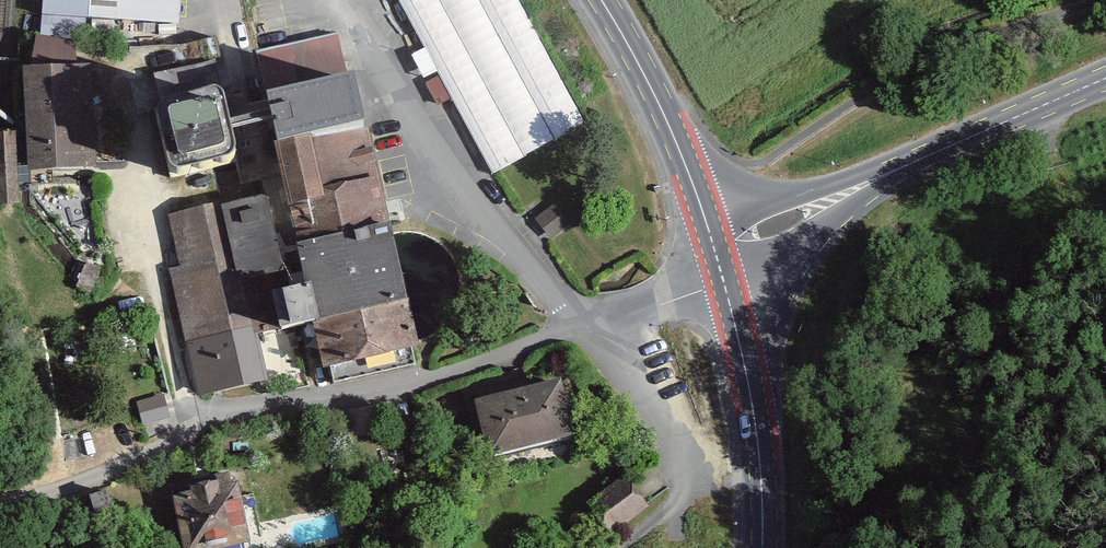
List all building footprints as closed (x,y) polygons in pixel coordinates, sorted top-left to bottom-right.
[(43,22),(181,30),(183,0),(44,0),(43,22)] [(491,175),(587,125),(519,0),(396,0),(491,175)] [(387,241),(338,35),(250,56),(280,188),(310,313),(329,388),(417,367),(413,349),(398,287),(387,241)] [(91,62),(25,64),(26,138),(27,171),(94,170),(91,62)] [(229,145),(216,80),(151,95),(165,161),(229,145)] [(0,131),(0,201),(22,201),(20,131),(0,131)] [(280,188),(218,202),(248,328),(310,313),(280,188)] [(198,400),(264,383),(248,328),(218,202),(152,219),(198,400)] [(555,204),(535,218),(550,239),(570,225),(555,204)] [(560,379),(472,402),(486,459),(575,436),(560,379)] [(141,398),(144,418),(169,415),(166,394),(141,398)] [(169,485),(182,547),(193,547),(244,538),(231,473),(169,485)] [(637,495),(623,478),(588,507),(611,536),(647,507),(637,495)]
